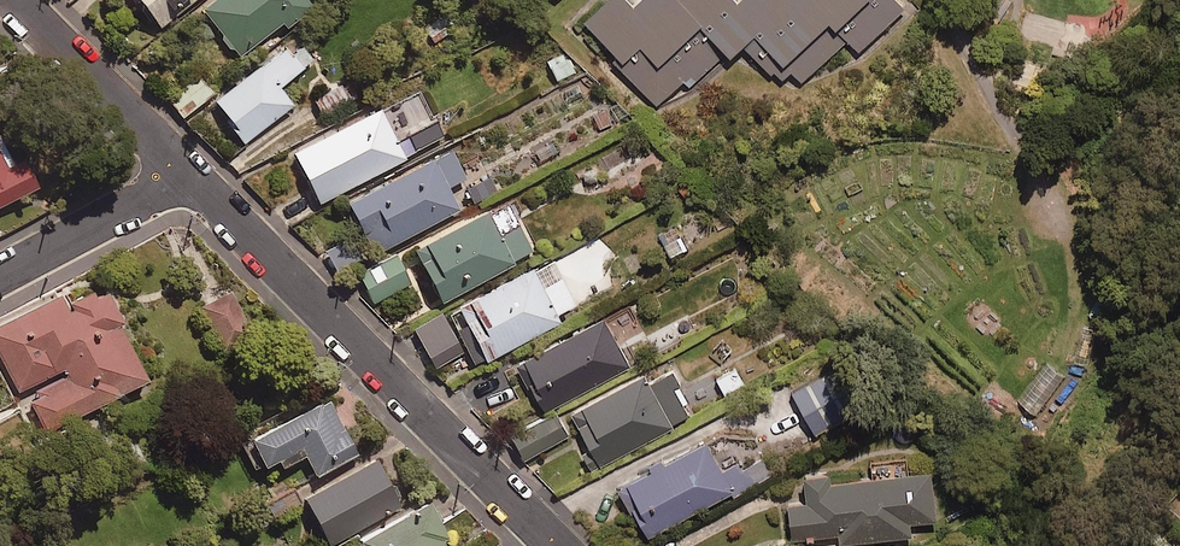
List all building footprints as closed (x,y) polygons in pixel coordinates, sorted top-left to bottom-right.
[(160,22),(186,0),(142,0),(160,22)] [(310,0),(207,0),(201,5),(239,51),(281,17),(285,21),(310,1),(310,0)] [(581,20),(586,25),(581,30),(655,107),(682,81),(690,89),(738,43),(768,74),(772,70),(780,78),(789,70),(801,82),(846,39),(857,51),(903,8),(895,0),(634,0),(629,5),(624,0),(601,0),(581,20)] [(455,26),(444,12),(424,26),(435,41),(455,26)] [(212,96),(244,138),(292,101),(277,82),(312,56),(295,34),(212,96)] [(564,50),(546,61),(557,79),(575,68),(564,50)] [(211,89),(197,71),(166,94),(181,113),(211,89)] [(357,94),(348,78),(314,97),(323,113),(357,94)] [(293,145),(319,198),(405,154),(378,102),(293,145)] [(441,135),(434,121),(405,134),(412,149),(441,135)] [(0,132),(0,199),(38,179),(22,149),(12,154),(0,132)] [(465,173),(449,143),(346,195),(374,249),(459,206),(446,182),(465,173)] [(441,297),(533,249),(518,221),(500,230),(486,204),(413,242),(441,297)] [(680,229),(654,241),(662,258),(688,246),(680,229)] [(358,270),(373,300),(410,282),(395,251),(358,270)] [(453,320),(475,362),(562,317),(558,310),(574,302),(560,275),(541,285),(530,263),(453,303),(460,317),(453,320)] [(52,425),(151,374),(97,271),(0,322),(0,353),(20,392),(31,386),(52,425)] [(250,328),(230,289),(202,303),(221,342),(250,328)] [(412,324),(435,365),(463,349),(440,308),(412,324)] [(546,406),(629,360),(603,313),(519,358),(546,406)] [(601,461),(693,413),(678,384),(681,383),(671,362),(648,374),(644,366),(572,404),(601,461)] [(799,410),(812,433),(856,408),(832,364),(782,391),(794,412),(799,410)] [(461,385),(471,403),(497,388),(488,371),(461,385)] [(354,451),(327,393),(238,434),(252,465),(277,454),(281,461),(305,450),(314,470),(354,451)] [(508,432),(523,458),(569,432),(554,406),(508,432)] [(701,435),(615,482),(644,534),(748,478),(737,459),(719,469),(701,435)] [(304,491),(328,540),(402,503),(377,454),(304,491)] [(931,515),(925,464),(824,477),(823,467),(798,470),(801,497),(784,499),(788,536),(835,530),(836,541),(907,533),(905,518),(931,515)] [(766,502),(760,488),(736,498),(742,513),(766,502)] [(302,508),(293,489),(268,501),(277,520),(302,508)] [(357,529),(365,545),(452,545),(427,495),(357,529)]
